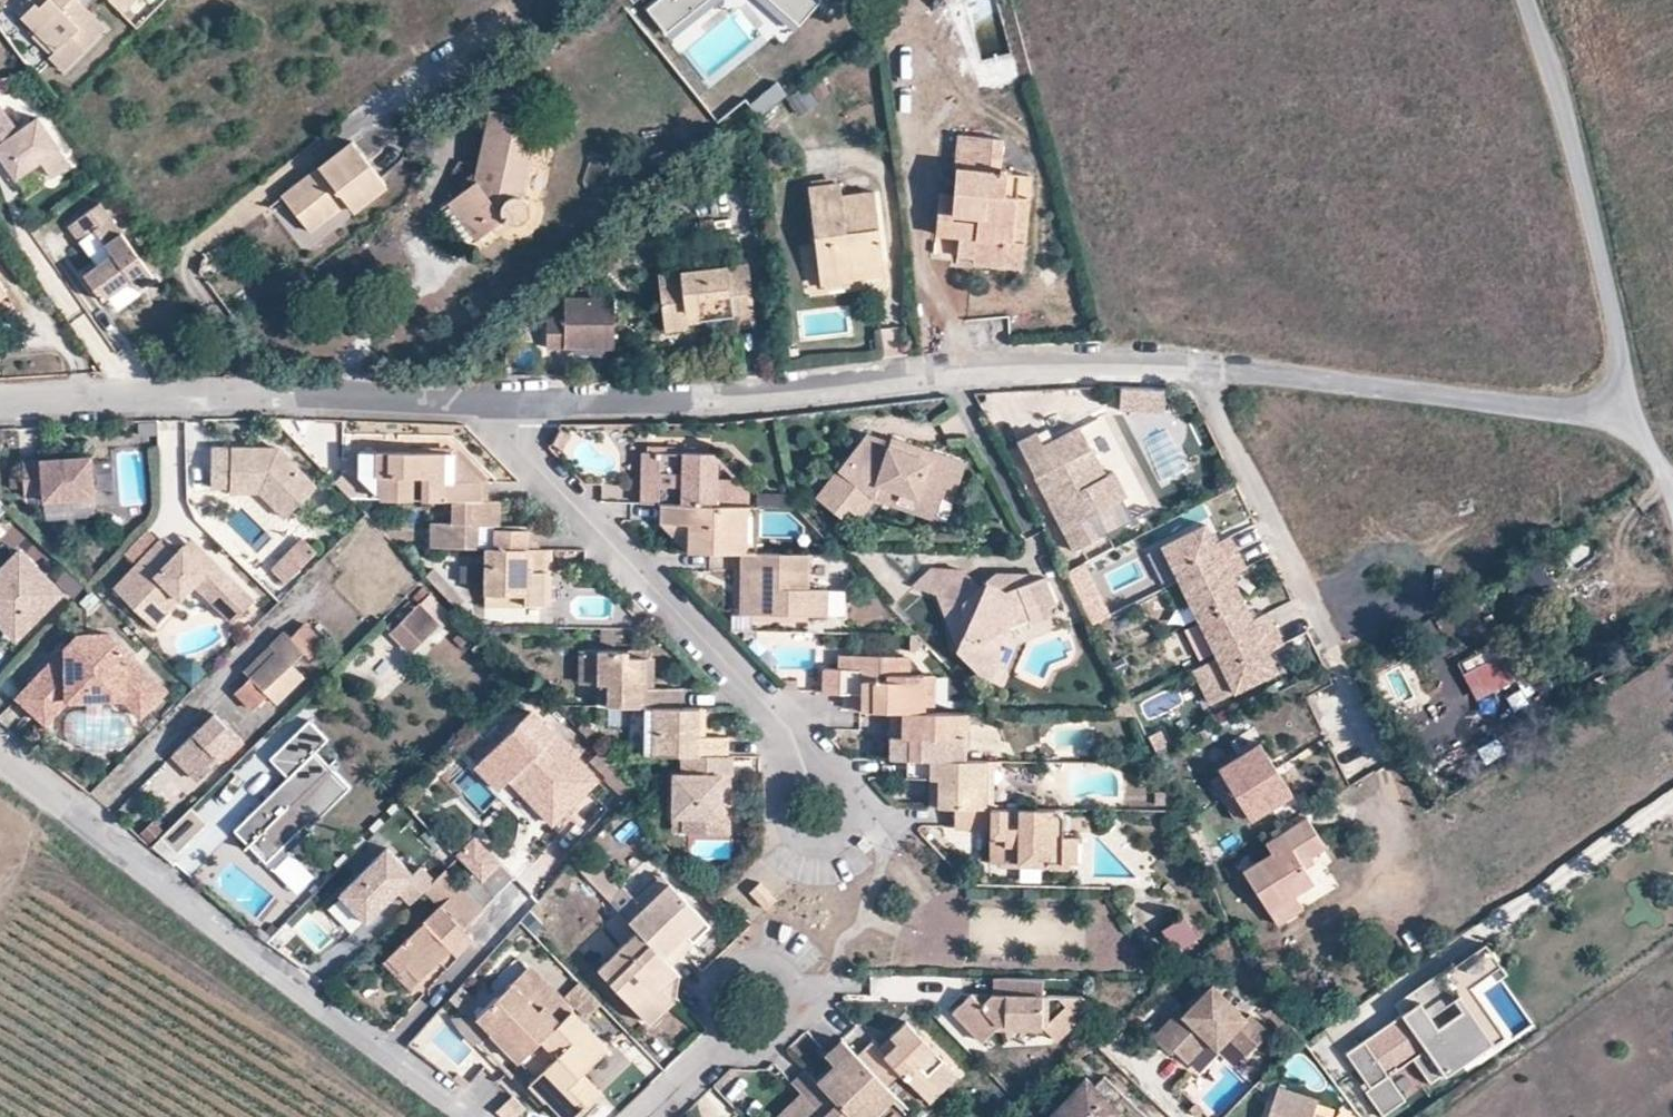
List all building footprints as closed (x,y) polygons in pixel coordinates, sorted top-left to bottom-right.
[(20,15),(34,2),(37,6),(44,0),(29,0),(17,11),(20,15)] [(37,6),(34,2),(20,15),(36,31),(53,47),(48,54),(63,69),(104,28),(76,0),(44,0),(37,6)] [(123,13),(136,0),(110,0),(123,13)] [(648,11),(671,36),(710,0),(660,0),(648,11)] [(796,25),(818,5),(813,0),(773,0),(796,25)] [(30,37),(48,54),(53,47),(36,31),(30,37)] [(761,116),(790,98),(781,83),(752,101),(761,116)] [(809,87),(791,96),(800,114),(818,105),(809,87)] [(529,207),(528,203),(525,200),(522,197),(537,131),(514,127),(515,114),(489,109),(475,180),(447,203),(475,240),(504,219),(505,221),(508,223),(512,224),(517,224),(521,223),(524,221),(528,219),(530,216),(530,211),(529,207)] [(70,165),(36,118),(16,134),(0,112),(0,159),(17,181),(42,163),(52,176),(53,177),(70,165)] [(1001,191),(1002,170),(1005,138),(966,134),(959,194),(942,193),(938,234),(940,234),(974,239),(977,239),(975,256),(975,257),(975,262),(1007,266),(1008,242),(1015,242),(1021,194),(1001,191)] [(352,207),(358,214),(391,187),(357,144),(288,199),(317,235),(352,207)] [(1033,175),(1002,170),(1001,191),(1021,194),(1015,242),(1008,242),(1007,266),(1023,267),(1026,243),(1033,175)] [(823,285),(855,280),(854,267),(855,266),(885,263),(878,192),(845,196),(842,182),(809,187),(823,285)] [(136,292),(154,279),(100,205),(70,228),(80,243),(92,233),(111,257),(82,278),(100,303),(129,282),(136,292)] [(938,252),(975,257),(975,256),(977,239),(974,239),(940,234),(938,234),(937,252),(938,252)] [(738,328),(759,324),(751,263),(658,275),(667,331),(692,328),(691,322),(736,316),(738,328)] [(886,264),(885,263),(855,266),(854,267),(855,280),(856,280),(887,277),(886,264)] [(559,319),(541,320),(540,346),(609,348),(611,299),(559,297),(559,319)] [(230,376),(247,376),(237,363),(230,376)] [(1168,392),(1124,389),(1123,413),(1167,415),(1168,392)] [(1086,451),(1094,447),(1083,426),(1046,443),(1040,431),(1020,440),(1074,549),(1109,531),(1100,510),(1131,495),(1118,468),(1106,474),(1098,477),(1086,451)] [(884,492),(944,509),(953,488),(962,491),(971,465),(918,447),(915,453),(895,447),(871,438),(819,497),(839,514),(847,507),(860,519),(873,504),(884,492)] [(897,440),(895,447),(915,453),(918,447),(897,440)] [(1106,474),(1094,447),(1086,451),(1098,477),(1106,474)] [(234,495),(264,493),(283,492),(297,507),(318,487),(279,448),(212,451),(214,491),(234,490),(234,495)] [(647,480),(647,503),(660,503),(741,504),(745,504),(745,485),(735,475),(716,475),(716,456),(710,449),(643,449),(641,480),(647,480)] [(379,498),(450,500),(477,500),(477,480),(450,452),(355,450),(355,472),(379,498)] [(97,498),(94,456),(74,457),(64,458),(24,461),(27,494),(45,493),(46,501),(97,498)] [(1123,466),(1118,468),(1131,495),(1136,492),(1123,466)] [(353,498),(363,498),(339,472),(333,478),(353,498)] [(287,517),(297,507),(283,492),(264,493),(287,517)] [(940,521),(944,509),(884,492),(873,504),(940,521)] [(477,500),(450,500),(450,523),(429,523),(430,546),(483,547),(525,548),(525,528),(496,528),(495,501),(477,500)] [(741,504),(660,503),(660,521),(679,522),(689,522),(689,535),(689,551),(740,552),(741,552),(741,504)] [(755,504),(745,504),(741,504),(741,552),(755,553),(755,504)] [(321,519),(332,530),(342,520),(331,510),(321,519)] [(661,522),(689,551),(689,535),(689,522),(679,522),(660,521),(661,522)] [(1180,579),(1240,550),(1233,537),(1218,544),(1213,534),(1209,525),(1164,547),(1180,579)] [(534,528),(525,528),(525,548),(535,549),(534,528)] [(302,537),(281,558),(295,572),(316,550),(302,537)] [(192,539),(184,546),(201,563),(209,555),(192,539)] [(220,610),(242,587),(209,555),(201,563),(184,546),(176,554),(161,540),(114,588),(138,611),(140,614),(154,600),(162,608),(189,579),(195,585),(220,610)] [(544,548),(535,549),(525,548),(483,547),(483,592),(485,592),(522,594),(522,604),(543,604),(544,548)] [(0,572),(0,625),(17,643),(66,594),(23,550),(0,572)] [(1198,616),(1243,595),(1238,585),(1234,577),(1249,569),(1240,550),(1180,579),(1198,616)] [(807,554),(755,553),(741,552),(740,552),(740,570),(751,571),(751,614),(827,616),(827,591),(808,591),(807,554)] [(285,582),(295,572),(281,558),(271,568),(285,582)] [(384,600),(385,600),(411,576),(400,565),(374,589),(384,600)] [(1507,580),(1513,589),(1520,584),(1530,598),(1545,590),(1529,566),(1507,580)] [(750,614),(751,614),(751,571),(740,570),(738,613),(750,614)] [(920,591),(943,599),(964,574),(965,571),(935,571),(920,591)] [(983,588),(964,574),(943,599),(954,628),(962,628),(966,635),(960,650),(989,681),(997,662),(986,657),(991,645),(999,648),(1008,623),(1029,616),(1026,607),(1052,599),(1053,599),(1046,583),(1033,582),(1033,576),(994,574),(983,588)] [(154,627),(195,585),(189,579),(162,608),(154,600),(140,614),(154,627)] [(1523,603),(1530,598),(1520,584),(1513,589),(1523,603)] [(255,600),(242,587),(220,610),(233,623),(255,600)] [(138,611),(114,588),(103,599),(127,623),(138,611)] [(437,626),(440,629),(455,614),(432,591),(421,603),(417,602),(401,618),(397,614),(386,625),(390,629),(388,631),(411,653),(437,626)] [(483,604),(522,604),(522,594),(485,592),(483,592),(483,604)] [(1218,655),(1277,626),(1271,614),(1256,621),(1251,611),(1243,595),(1198,616),(1203,625),(1218,655)] [(1058,610),(1053,599),(1052,599),(1026,607),(1029,616),(1032,620),(1058,610)] [(283,631),(269,644),(276,651),(290,664),(302,651),(308,657),(323,641),(302,622),(289,636),(283,631)] [(1202,663),(1218,655),(1203,625),(1188,632),(1202,663)] [(1277,626),(1218,655),(1237,694),(1281,673),(1274,659),(1271,653),(1287,646),(1277,626)] [(47,723),(70,699),(69,688),(88,687),(88,684),(125,683),(150,707),(169,688),(125,646),(118,647),(118,640),(110,632),(80,633),(67,646),(68,654),(59,655),(20,697),(47,723)] [(276,651),(269,644),(244,671),(250,677),(276,651)] [(1002,650),(999,648),(991,645),(986,657),(997,662),(1002,650)] [(645,706),(680,707),(679,688),(651,688),(644,688),(644,656),(624,656),(624,649),(594,650),(594,705),(645,706)] [(268,693),(276,701),(303,676),(290,664),(276,651),(250,677),(268,693)] [(842,652),(842,667),(856,667),(856,653),(842,652)] [(927,711),(928,671),(912,671),(912,654),(856,653),(856,667),(842,667),(828,667),(827,691),(855,692),(865,692),(867,710),(894,710),(914,711),(927,711)] [(937,671),(928,671),(927,711),(937,711),(937,671)] [(1485,675),(1460,689),(1485,734),(1510,720),(1485,675)] [(268,693),(250,677),(236,692),(253,709),(268,693)] [(143,714),(150,707),(125,683),(88,684),(88,687),(69,688),(70,699),(125,697),(143,714)] [(855,710),(867,710),(865,692),(855,692),(855,710)] [(1118,698),(1118,715),(1137,716),(1129,699),(1118,698)] [(700,707),(680,707),(645,706),(646,755),(681,755),(728,756),(728,735),(700,735),(700,707)] [(894,710),(894,735),(913,735),(914,711),(894,710)] [(927,711),(914,711),(913,735),(894,735),(894,759),(910,759),(939,760),(940,736),(940,735),(954,735),(962,735),(962,712),(937,711),(927,711)] [(213,714),(175,752),(176,752),(202,775),(240,738),(213,714)] [(534,790),(574,751),(537,714),(482,767),(506,791),(516,781),(521,777),(534,790)] [(235,829),(266,860),(303,824),(308,827),(350,787),(315,751),(327,739),(307,721),(269,758),(287,777),(235,829)] [(1161,734),(1150,740),(1156,755),(1168,750),(1161,734)] [(953,760),(954,735),(940,735),(940,736),(939,760),(953,760)] [(1226,802),(1280,772),(1270,755),(1264,745),(1222,770),(1225,775),(1214,781),(1226,802)] [(534,790),(562,819),(602,780),(574,751),(534,790)] [(197,779),(202,775),(176,752),(175,752),(171,756),(197,779)] [(728,756),(681,755),(680,775),(672,775),(670,817),(681,817),(681,833),(704,834),(704,818),(720,819),(721,776),(729,776),(732,776),(733,756),(728,756)] [(939,760),(910,759),(910,777),(930,778),(938,779),(938,807),(954,807),(980,808),(980,761),(953,760),(939,760)] [(980,808),(988,808),(988,761),(980,761),(980,808)] [(501,796),(506,791),(482,767),(477,772),(501,796)] [(1280,772),(1226,802),(1239,823),(1249,817),(1252,822),(1294,797),(1288,786),(1280,772)] [(721,776),(720,819),(729,818),(729,776),(721,776)] [(529,795),(534,790),(521,777),(516,781),(529,795)] [(929,807),(938,807),(938,779),(930,778),(929,807)] [(534,790),(529,795),(557,823),(562,819),(534,790)] [(210,821),(194,804),(153,845),(171,860),(210,821)] [(954,826),(987,828),(988,808),(980,808),(954,807),(954,826)] [(988,808),(987,828),(986,865),(1074,867),(1073,841),(1043,840),(1044,809),(988,808)] [(160,828),(152,821),(142,831),(151,839),(160,828)] [(1242,873),(1265,913),(1289,899),(1312,887),(1300,866),(1325,851),(1315,835),(1308,822),(1285,835),(1274,841),(1266,846),(1272,856),(1242,873)] [(270,863),(308,827),(303,824),(266,860),(270,864),(270,863)] [(396,892),(408,905),(421,892),(432,881),(419,868),(411,875),(385,849),(338,896),(365,923),(396,892)] [(477,879),(493,895),(511,877),(495,861),(477,879)] [(300,879),(282,863),(267,878),(284,895),(300,879)] [(459,928),(480,907),(458,886),(443,870),(432,881),(421,892),(437,907),(384,958),(398,973),(404,967),(416,979),(435,960),(447,949),(452,953),(468,938),(459,928)] [(472,873),(458,886),(480,907),(493,895),(477,879),(472,873)] [(660,875),(634,901),(644,910),(670,883),(660,875)] [(764,909),(775,897),(757,879),(746,891),(764,909)] [(644,910),(634,901),(621,912),(640,932),(671,965),(684,952),(680,947),(688,939),(693,943),(711,925),(670,883),(644,910)] [(1289,899),(1265,913),(1273,928),(1297,914),(1289,899)] [(1184,916),(1165,928),(1177,948),(1196,937),(1184,916)] [(679,973),(671,965),(640,932),(598,972),(650,1025),(674,1001),(663,989),(679,973)] [(680,947),(684,952),(693,943),(688,939),(680,947)] [(456,957),(452,953),(447,949),(435,960),(444,969),(456,957)] [(1489,949),(1458,971),(1474,993),(1505,971),(1489,949)] [(406,989),(416,979),(404,967),(398,973),(384,958),(380,962),(406,989)] [(519,1059),(570,1010),(525,966),(475,1014),(490,1029),(499,1030),(500,1029),(508,1037),(502,1043),(519,1059)] [(1349,1059),(1373,1093),(1368,1097),(1383,1116),(1393,1116),(1399,1113),(1382,1089),(1407,1071),(1424,1096),(1448,1079),(1446,1076),(1487,1047),(1457,1004),(1474,993),(1458,971),(1416,1000),(1422,1008),(1349,1059)] [(975,999),(967,991),(949,1007),(978,1037),(995,1021),(1037,1022),(1052,1039),(1080,1017),(1080,997),(1039,997),(1040,979),(996,978),(995,991),(986,999),(980,1004),(975,999)] [(989,991),(967,991),(975,999),(980,1004),(986,999),(995,991),(996,978),(990,978),(989,990),(989,991)] [(1266,1035),(1245,1015),(1241,1019),(1209,987),(1180,1016),(1177,1012),(1151,1039),(1166,1054),(1170,1050),(1177,1056),(1184,1063),(1206,1041),(1214,1049),(1225,1037),(1246,1057),(1266,1035)] [(575,1005),(588,1018),(601,1005),(589,992),(575,1005)] [(1504,1036),(1474,993),(1457,1004),(1487,1047),(1504,1036)] [(570,1010),(519,1059),(535,1076),(530,1082),(546,1097),(552,1093),(575,1116),(600,1091),(580,1071),(606,1046),(571,1009),(570,1010)] [(856,1056),(883,1084),(896,1071),(920,1096),(934,1083),(939,1088),(954,1073),(903,1021),(888,1035),(896,1044),(883,1056),(875,1047),(870,1042),(856,1056)] [(887,1036),(875,1047),(883,1056),(896,1044),(888,1035),(887,1036)] [(851,1116),(871,1116),(878,1110),(894,1095),(883,1084),(856,1056),(839,1039),(823,1054),(833,1064),(816,1081),(851,1116)] [(816,1081),(805,1070),(791,1084),(797,1091),(804,1098),(785,1116),(851,1116),(816,1081)] [(960,1080),(954,1073),(939,1088),(934,1083),(920,1096),(931,1107),(960,1080)] [(1092,1084),(1083,1075),(1043,1116),(1145,1116),(1101,1074),(1092,1084)] [(1310,1114),(1314,1100),(1274,1088),(1265,1116),(1319,1116),(1310,1114)] [(772,1116),(785,1116),(804,1098),(797,1091),(771,1116),(772,1116)] [(575,1116),(552,1093),(546,1097),(564,1116),(574,1116),(575,1116)]
